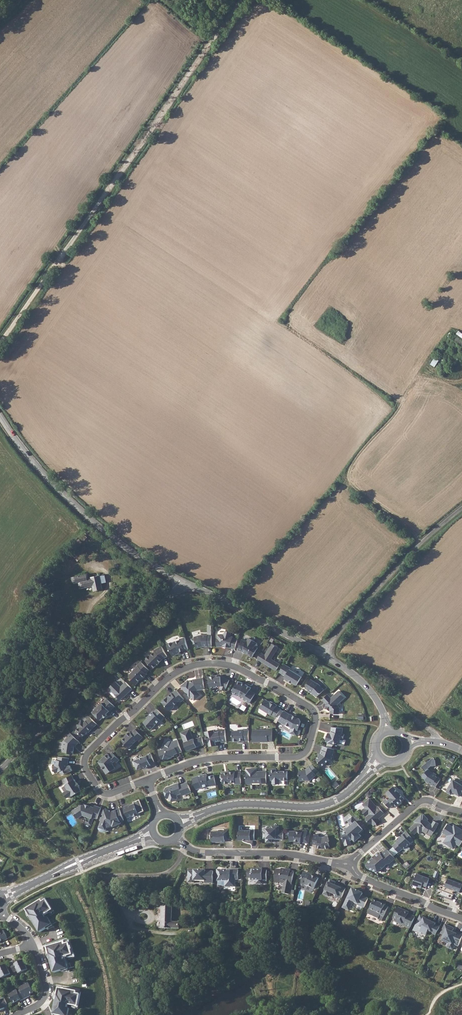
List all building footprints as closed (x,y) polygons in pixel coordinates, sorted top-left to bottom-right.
[(435,367),(439,360),(435,358),(431,364),(435,367)] [(87,574),(71,578),(73,583),(75,585),(78,584),(80,590),(92,587),(94,592),(103,590),(102,584),(106,582),(104,575),(100,576),(100,575),(91,577),(91,579),(88,579),(87,574)] [(231,632),(225,631),(224,634),(218,634),(218,638),(217,638),(217,646),(223,646),(223,645),(226,646),(230,647),(235,649),(238,640),(233,639),(233,637),(231,636),(231,632)] [(212,635),(201,635),(194,637),(195,638),(192,639),(193,644),(195,643),(196,648),(203,646),(212,646),(212,635)] [(188,649),(185,638),(180,639),(180,640),(175,642),(173,643),(172,642),(168,644),(168,646),(167,646),(173,656),(177,654),(178,653),(179,652),(188,649)] [(241,639),(238,650),(243,651),(252,658),(259,647),(255,646),(257,642),(249,638),(247,641),(241,639)] [(272,643),(265,655),(261,653),(257,659),(266,664),(267,663),(269,664),(268,665),(276,670),(280,664),(271,659),(278,647),(272,643)] [(163,659),(168,657),(162,646),(154,651),(155,652),(151,656),(149,656),(146,658),(146,660),(146,661),(153,669),(157,665),(157,664),(158,662),(159,663),(163,659)] [(149,670),(141,662),(138,665),(138,666),(134,670),(129,675),(133,679),(131,681),(135,685),(139,682),(138,681),(141,679),(143,677),(144,677),(147,674),(146,674),(149,670)] [(291,668),(284,664),(279,672),(286,676),(285,678),(289,680),(292,682),(297,685),(302,677),(290,669),(291,668)] [(217,676),(209,677),(210,688),(220,686),(221,687),(220,689),(225,691),(226,689),(230,680),(221,677),(217,677),(217,676)] [(314,679),(325,689),(327,687),(316,676),(314,679)] [(205,689),(203,678),(193,680),(193,681),(191,683),(188,680),(181,686),(188,695),(189,694),(195,701),(201,695),(197,691),(198,690),(205,689)] [(311,679),(305,688),(308,690),(308,691),(312,693),(313,693),(317,697),(324,690),(319,684),(311,679)] [(124,697),(133,689),(126,682),(121,687),(115,681),(109,688),(117,696),(116,698),(119,700),(120,701),(124,697)] [(245,684),(237,681),(233,692),(234,694),(238,696),(240,695),(245,698),(244,699),(250,703),(256,693),(250,690),(251,688),(245,684)] [(178,700),(182,696),(177,690),(172,694),(172,693),(166,698),(164,698),(161,701),(165,706),(165,707),(167,710),(169,710),(173,707),(173,706),(179,701),(178,700)] [(331,698),(328,694),(322,700),(327,705),(326,707),(327,709),(329,707),(331,709),(330,710),(330,713),(339,714),(340,707),(337,705),(345,698),(339,691),(331,698)] [(115,706),(107,699),(102,703),(98,707),(96,707),(94,709),(94,711),(93,712),(100,720),(104,717),(105,718),(107,715),(106,714),(110,711),(115,706)] [(265,699),(260,708),(271,715),(272,715),(276,717),(281,709),(277,706),(276,706),(277,705),(277,704),(276,704),(275,703),(274,703),(271,704),(271,702),(265,699)] [(165,716),(157,709),(154,713),(153,712),(149,716),(150,717),(144,723),(151,730),(157,724),(165,716)] [(291,715),(284,711),(278,720),(285,724),(286,724),(292,728),(290,733),(297,735),(301,721),(300,719),(293,716),(293,715),(291,714),(291,715)] [(97,724),(90,717),(85,722),(82,719),(76,725),(79,728),(76,730),(82,736),(84,736),(88,732),(89,733),(97,724)] [(343,728),(332,727),(332,731),(331,733),(328,733),(326,739),(326,741),(328,742),(328,743),(334,745),(335,743),(339,744),(341,738),(343,739),(345,734),(342,733),(343,728)] [(273,740),(273,728),(269,729),(269,730),(253,730),(253,742),(268,742),(268,740),(273,740)] [(143,737),(135,729),(131,733),(130,732),(126,735),(127,736),(122,741),(125,744),(124,745),(128,749),(137,740),(139,741),(143,737)] [(204,745),(203,737),(197,738),(197,740),(195,741),(194,739),(193,739),(190,729),(181,733),(185,743),(184,743),(187,751),(197,747),(197,746),(204,745)] [(214,730),(209,731),(209,734),(206,735),(207,739),(208,740),(210,747),(216,745),(215,742),(221,740),(222,742),(227,742),(225,729),(221,730),(220,731),(214,733),(214,730)] [(237,741),(249,740),(249,730),(244,730),(244,729),(238,730),(238,731),(232,731),(232,741),(237,741)] [(80,742),(71,733),(69,735),(69,736),(65,741),(64,742),(62,751),(63,752),(68,753),(73,754),(74,746),(76,744),(77,745),(80,742)] [(182,751),(178,740),(172,742),(170,741),(165,743),(164,745),(165,748),(159,751),(162,761),(163,760),(163,761),(172,757),(172,755),(182,751)] [(335,749),(323,746),(321,753),(322,754),(317,758),(317,760),(322,766),(330,759),(332,759),(335,749)] [(108,753),(102,759),(103,760),(100,763),(107,774),(115,768),(112,763),(115,761),(117,763),(120,760),(112,752),(109,755),(108,753)] [(134,761),(137,770),(142,768),(151,765),(150,763),(155,762),(151,753),(147,755),(147,756),(134,761)] [(68,758),(57,756),(57,760),(55,760),(54,765),(52,766),(55,773),(59,771),(61,775),(71,770),(69,765),(68,766),(66,766),(66,765),(66,763),(67,764),(68,758)] [(425,771),(428,768),(431,766),(437,766),(435,760),(433,758),(421,767),(425,771)] [(313,764),(306,769),(306,770),(299,770),(299,776),(300,776),(300,780),(310,780),(317,775),(316,774),(319,772),(313,764)] [(277,768),(271,768),(271,780),(273,780),(273,784),(280,784),(280,780),(288,780),(288,771),(281,771),(277,772),(277,768)] [(427,782),(436,787),(441,779),(436,776),(437,774),(433,772),(432,773),(432,772),(428,768),(425,771),(425,772),(423,774),(423,776),(426,779),(428,781),(427,782)] [(267,783),(267,771),(260,771),(261,773),(257,773),(257,769),(247,769),(247,772),(246,772),(246,783),(247,784),(251,784),(252,783),(262,783),(267,783)] [(224,771),(221,772),(222,775),(220,777),(221,781),(223,782),(224,784),(231,782),(235,782),(235,784),(241,784),(241,772),(230,772),(225,773),(224,771)] [(207,774),(202,775),(202,776),(199,776),(199,775),(192,778),(196,789),(202,787),(209,786),(209,785),(216,783),(214,775),(207,776),(207,774)] [(74,779),(72,775),(63,779),(64,782),(65,782),(66,785),(65,785),(68,790),(64,792),(67,798),(72,795),(72,796),(82,790),(79,786),(80,786),(78,782),(77,783),(75,779),(74,779)] [(448,789),(447,791),(452,794),(453,792),(460,796),(460,795),(461,796),(461,785),(454,780),(448,789)] [(173,785),(166,787),(164,791),(167,798),(169,798),(170,800),(172,801),(176,800),(177,798),(176,795),(182,793),(183,795),(191,792),(188,782),(179,785),(176,786),(173,785)] [(383,801),(390,808),(394,805),(395,807),(405,799),(394,786),(387,793),(391,798),(388,800),(386,798),(383,801)] [(134,802),(135,803),(138,813),(144,811),(139,799),(134,802)] [(378,818),(384,813),(378,806),(377,807),(370,799),(363,804),(366,807),(364,809),(369,814),(366,816),(366,820),(370,823),(373,824),(375,822),(376,824),(380,820),(378,818)] [(127,805),(123,807),(127,817),(133,815),(133,816),(138,814),(138,813),(135,803),(127,806),(127,805)] [(98,818),(102,808),(95,805),(94,807),(84,804),(84,806),(82,805),(73,811),(78,819),(84,815),(87,819),(86,823),(92,825),(94,817),(98,818)] [(109,810),(105,808),(103,814),(105,815),(104,817),(102,817),(101,820),(102,820),(99,828),(106,830),(108,825),(112,823),(113,825),(121,822),(120,820),(124,818),(120,808),(112,811),(112,813),(109,812),(109,810)] [(422,814),(414,821),(416,823),(410,828),(415,834),(418,831),(420,833),(423,831),(427,833),(432,835),(437,827),(439,824),(434,821),(432,825),(429,823),(430,823),(427,820),(428,819),(424,814),(423,815),(422,814)] [(363,829),(356,821),(352,817),(348,821),(351,825),(346,829),(347,831),(341,833),(344,843),(345,843),(346,846),(352,844),(351,840),(354,839),(356,841),(362,836),(360,834),(364,830),(363,829)] [(443,832),(448,836),(444,842),(450,846),(452,844),(455,846),(457,844),(460,846),(461,842),(461,829),(459,831),(453,827),(448,824),(443,832)] [(266,845),(272,845),(272,842),(276,842),(276,840),(283,841),(283,832),(280,832),(280,826),(271,826),(271,828),(266,828),(266,833),(263,833),(263,841),(266,841),(266,845)] [(225,832),(211,832),(211,842),(225,842),(225,839),(230,839),(230,829),(225,829),(225,832)] [(238,832),(238,840),(243,840),(246,840),(251,840),(251,839),(255,839),(255,830),(240,830),(238,832)] [(295,831),(290,831),(290,840),(294,841),(295,841),(294,843),(300,844),(301,842),(305,843),(308,831),(303,830),(302,833),(295,831)] [(414,839),(407,831),(399,837),(400,838),(397,841),(393,845),(399,852),(403,848),(404,849),(414,839)] [(315,834),(313,844),(318,845),(317,848),(323,849),(324,848),(326,849),(329,848),(330,847),(328,842),(329,841),(328,836),(322,837),(319,836),(319,835),(315,834)] [(381,854),(380,852),(376,855),(375,855),(374,856),(373,857),(372,857),(372,858),(372,859),(368,862),(367,863),(367,864),(367,865),(367,866),(368,867),(369,868),(377,871),(379,869),(382,869),(384,867),(385,863),(390,862),(396,858),(387,849),(381,854)] [(253,870),(248,870),(247,878),(252,878),(252,880),(257,880),(257,884),(263,884),(263,880),(267,880),(267,870),(263,870),(260,870),(260,868),(253,869),(253,870)] [(275,876),(275,882),(279,882),(284,883),(283,893),(289,894),(291,884),(292,880),(293,880),(294,872),(291,871),(291,870),(282,868),(281,869),(276,869),(276,876),(275,876)] [(213,883),(213,871),(205,871),(206,870),(194,870),(194,871),(188,871),(188,883),(194,883),(194,881),(205,881),(205,883),(213,883)] [(217,870),(217,881),(225,881),(225,887),(235,887),(235,880),(238,880),(238,870),(231,870),(231,871),(221,871),(221,870),(217,870)] [(303,872),(301,884),(306,885),(315,889),(319,878),(312,875),(309,874),(310,874),(303,872)] [(417,873),(413,884),(422,887),(422,884),(427,886),(430,878),(417,873)] [(448,878),(445,886),(446,886),(446,887),(452,890),(453,889),(460,892),(461,886),(461,884),(448,878)] [(336,882),(330,879),(329,882),(328,882),(325,890),(324,893),(324,895),(328,896),(330,896),(331,893),(334,895),(335,897),(341,899),(346,888),(339,885),(338,887),(334,885),(336,882)] [(347,899),(343,908),(350,911),(354,902),(358,904),(359,905),(364,908),(368,898),(362,896),(363,893),(360,892),(359,893),(357,892),(356,890),(352,889),(348,899),(347,899)] [(45,898),(26,910),(40,932),(47,928),(48,930),(53,926),(48,917),(46,919),(44,916),(53,910),(45,898)] [(379,902),(374,900),(370,909),(381,914),(381,915),(384,917),(389,907),(385,905),(386,904),(382,902),(381,903),(379,902)] [(162,906),(161,928),(179,929),(179,922),(172,922),(172,907),(162,906)] [(411,928),(416,917),(409,914),(409,913),(405,912),(405,911),(398,907),(393,918),(397,920),(399,920),(400,924),(404,925),(411,928)] [(428,931),(436,935),(440,927),(435,924),(436,923),(429,920),(430,919),(421,915),(414,930),(421,933),(422,932),(427,934),(428,931)] [(459,946),(461,939),(461,934),(458,932),(457,934),(453,932),(454,928),(445,924),(441,934),(445,935),(443,940),(450,943),(447,947),(453,950),(455,945),(459,946)] [(73,955),(69,941),(47,947),(54,973),(62,970),(62,972),(69,970),(66,960),(64,961),(63,958),(73,955)] [(15,963),(11,965),(14,972),(18,971),(19,974),(28,969),(23,960),(15,964),(15,963)] [(1,977),(2,978),(11,974),(6,964),(0,967),(0,978),(1,977)] [(29,983),(20,987),(21,989),(25,999),(29,997),(28,995),(33,993),(29,983)] [(59,988),(54,1014),(59,1014),(69,1014),(70,1008),(68,1008),(68,1005),(78,1007),(81,992),(59,988)] [(25,999),(21,989),(17,991),(17,990),(8,994),(13,1003),(21,1000),(22,1000),(25,999)] [(5,998),(1,1000),(1,999),(0,999),(0,1011),(5,1008),(8,1006),(5,998)]
